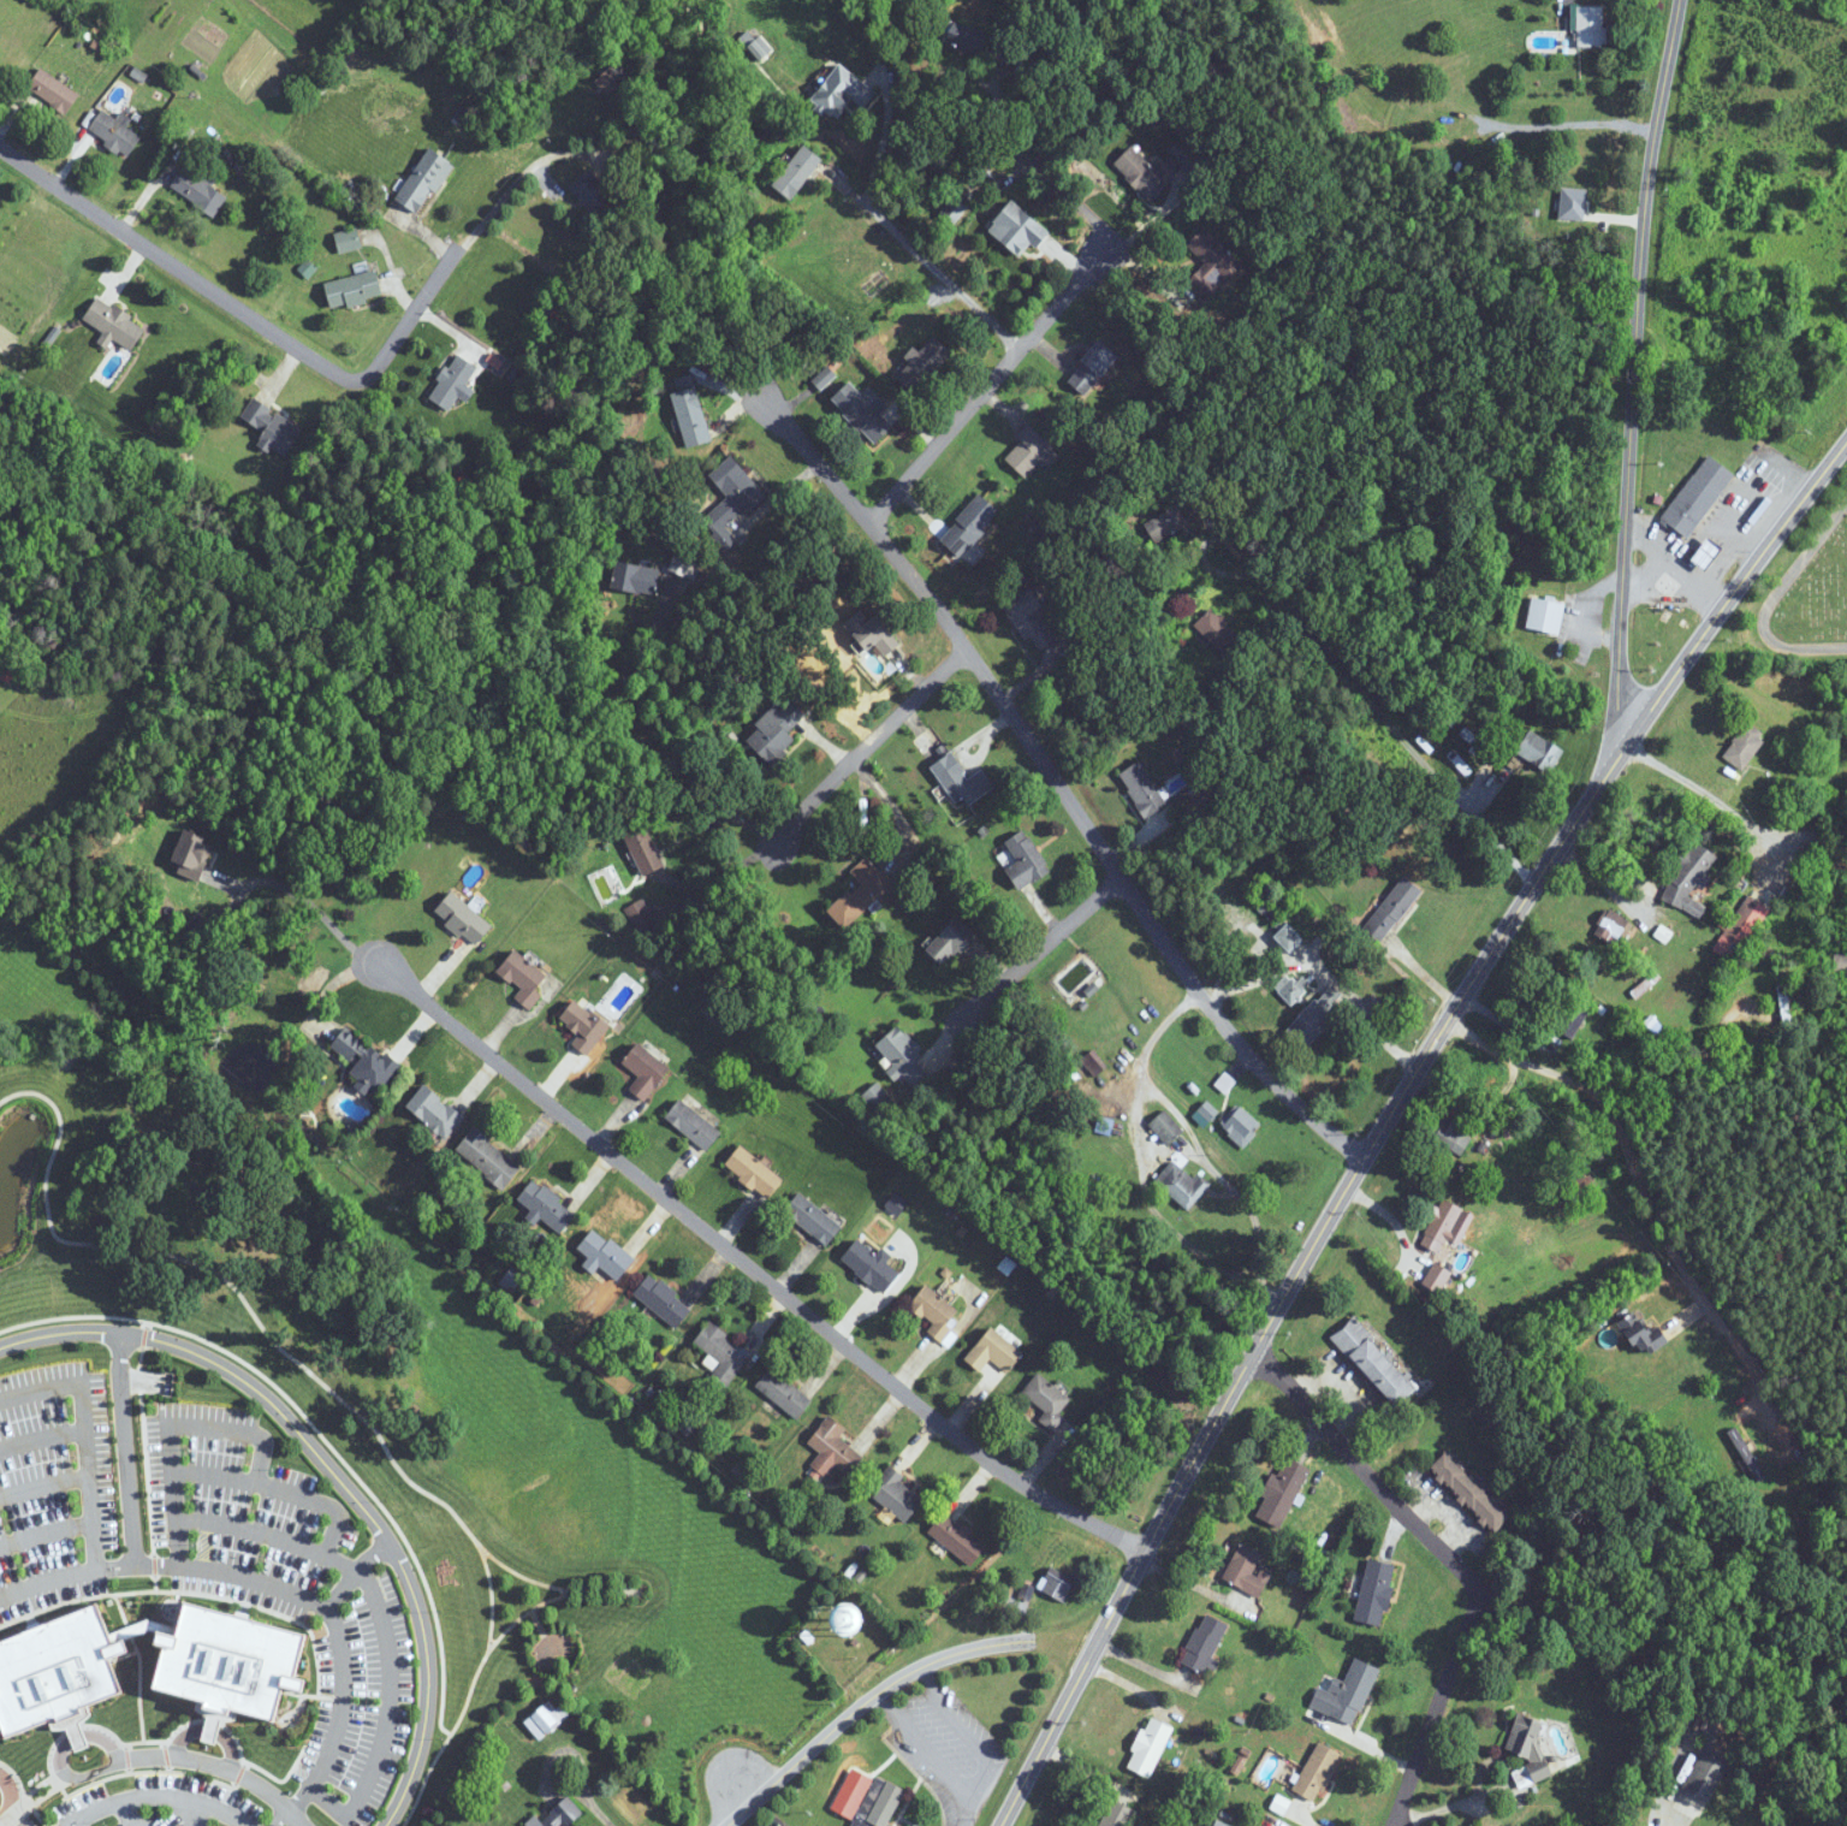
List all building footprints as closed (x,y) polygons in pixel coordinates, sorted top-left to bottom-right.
[(1602,48),(1602,6),(1576,6),(1576,48),(1602,48)] [(986,45),(952,29),(947,42),(980,58),(986,45)] [(993,61),(1011,67),(1019,46),(1000,39),(993,61)] [(836,120),(854,99),(865,109),(878,94),(842,63),(811,99),(836,120)] [(64,114),(79,95),(42,67),(28,86),(64,114)] [(88,130),(129,157),(142,136),(127,126),(132,118),(121,111),(117,118),(102,109),(88,130)] [(1466,148),(1459,138),(1448,146),(1455,156),(1466,148)] [(772,186),(792,200),(823,158),(803,144),(772,186)] [(1151,200),(1182,169),(1170,157),(1158,170),(1133,145),(1114,163),(1151,200)] [(396,199),(421,215),(454,162),(429,146),(396,199)] [(568,188),(593,215),(615,194),(589,168),(568,188)] [(217,216),(229,194),(182,169),(170,190),(217,216)] [(1020,256),(1032,243),(1038,248),(1051,233),(1013,200),(988,229),(1020,256)] [(1188,281),(1207,300),(1243,265),(1205,227),(1187,245),(1205,264),(1188,281)] [(339,253),(360,248),(357,229),(336,234),(339,253)] [(331,309),(383,298),(378,271),(325,282),(331,309)] [(104,333),(98,343),(109,350),(115,340),(132,351),(147,329),(99,296),(83,319),(104,333)] [(914,346),(904,357),(910,363),(898,375),(916,392),(953,353),(935,335),(919,351),(914,346)] [(1067,380),(1086,396),(1121,356),(1103,340),(1067,380)] [(451,409),(458,396),(469,402),(475,390),(467,386),(478,366),(455,354),(431,399),(451,409)] [(862,394),(850,381),(831,400),(876,445),(893,427),(873,406),(881,398),(869,386),(862,394)] [(697,387),(670,394),(684,448),(711,441),(697,387)] [(241,416),(266,431),(260,441),(286,457),(304,429),(253,397),(241,416)] [(1006,458),(1026,478),(1055,448),(1028,423),(1016,436),(1022,441),(1006,458)] [(1689,537),(1735,473),(1708,454),(1662,518),(1689,537)] [(726,527),(766,497),(734,455),(709,474),(728,498),(701,519),(726,551),(738,542),(726,527)] [(940,539),(961,557),(1001,512),(980,493),(940,539)] [(1188,527),(1178,506),(1144,522),(1154,543),(1188,527)] [(1725,548),(1710,537),(1694,560),(1709,571),(1725,548)] [(668,570),(693,579),(702,558),(678,548),(668,570)] [(614,592),(658,592),(658,565),(614,565),(614,592)] [(1026,642),(1031,638),(1039,651),(1056,640),(1037,609),(1043,606),(1032,589),(1004,607),(1026,642)] [(1559,635),(1565,603),(1532,597),(1526,628),(1559,635)] [(859,642),(855,645),(863,655),(876,645),(885,657),(897,647),(865,607),(844,624),(859,642)] [(1223,655),(1240,639),(1211,609),(1194,626),(1223,655)] [(773,766),(798,742),(789,732),(806,715),(788,695),(757,725),(760,728),(748,740),(773,766)] [(1768,738),(1748,723),(1723,757),(1743,772),(1768,738)] [(1457,737),(1484,758),(1491,748),(1464,727),(1457,737)] [(1563,749),(1528,728),(1514,752),(1549,773),(1563,749)] [(994,786),(982,768),(969,777),(952,752),(931,766),(959,809),(994,786)] [(1168,805),(1141,761),(1119,774),(1147,818),(1168,805)] [(624,835),(645,877),(667,866),(646,824),(624,835)] [(173,861),(183,865),(180,873),(197,881),(215,841),(188,829),(173,861)] [(1051,871),(1026,831),(994,851),(1019,891),(1051,871)] [(1708,907),(1689,898),(1695,885),(1705,890),(1711,877),(1707,876),(1718,853),(1689,840),(1661,900),(1702,919),(1708,907)] [(850,872),(860,884),(830,909),(845,927),(893,887),(868,856),(850,872)] [(1382,945),(1422,890),(1403,876),(1362,931),(1382,945)] [(473,948),(492,928),(453,891),(435,911),(473,948)] [(1713,949),(1733,964),(1770,911),(1748,896),(1727,926),(1728,927),(1713,949)] [(624,909),(637,934),(656,925),(643,900),(624,909)] [(1622,939),(1628,927),(1617,921),(1618,919),(1604,913),(1593,936),(1609,943),(1613,935),(1622,939)] [(927,948),(946,967),(977,936),(958,917),(927,948)] [(1304,939),(1288,924),(1276,937),(1292,952),(1304,939)] [(515,999),(533,1009),(552,975),(512,952),(499,975),(522,988),(515,999)] [(1832,954),(1832,973),(1846,973),(1846,954),(1832,954)] [(1663,977),(1643,956),(1630,970),(1635,975),(1624,987),(1639,1001),(1663,977)] [(1307,985),(1289,971),(1275,990),(1292,1004),(1307,985)] [(1329,1010),(1343,995),(1330,984),(1286,1032),(1305,1049),(1335,1016),(1329,1010)] [(573,1043),(587,1056),(611,1029),(578,998),(560,1017),(580,1036),(573,1043)] [(1556,1029),(1572,1040),(1592,1009),(1576,998),(1556,1029)] [(876,1045),(898,1071),(898,1070),(914,1089),(930,1076),(917,1061),(925,1054),(900,1025),(876,1045)] [(348,1074),(375,1097),(398,1068),(347,1026),(330,1046),(355,1066),(348,1074)] [(630,1089),(646,1102),(672,1070),(639,1042),(622,1063),(640,1077),(630,1089)] [(1081,1060),(1093,1077),(1108,1066),(1095,1049),(1081,1060)] [(1215,1086),(1227,1094),(1236,1081),(1225,1072),(1215,1086)] [(406,1107),(446,1140),(464,1117),(424,1085),(406,1107)] [(666,1119),(709,1152),(723,1133),(681,1100),(666,1119)] [(1205,1117),(1213,1111),(1207,1103),(1199,1109),(1205,1117)] [(1219,1125),(1243,1149),(1263,1128),(1240,1105),(1219,1125)] [(1184,1132),(1165,1110),(1150,1124),(1169,1146),(1184,1132)] [(1461,1124),(1442,1114),(1429,1137),(1463,1156),(1474,1137),(1458,1129),(1461,1124)] [(521,1167),(474,1128),(455,1151),(503,1190),(521,1167)] [(784,1182),(743,1145),(726,1164),(766,1201),(784,1182)] [(1212,1186),(1199,1173),(1192,1180),(1174,1162),(1155,1180),(1187,1211),(1212,1186)] [(517,1202),(561,1234),(577,1213),(533,1180),(517,1202)] [(826,1248),(843,1229),(801,1192),(785,1211),(826,1248)] [(1465,1210),(1444,1198),(1424,1232),(1444,1244),(1465,1210)] [(635,1262),(597,1227),(578,1247),(616,1282),(635,1262)] [(842,1260),(885,1295),(901,1275),(886,1263),(892,1256),(882,1248),(877,1254),(859,1239),(842,1260)] [(1440,1294),(1453,1275),(1437,1263),(1423,1283),(1440,1294)] [(673,1330),(692,1312),(655,1273),(636,1292),(673,1330)] [(929,1332),(941,1341),(963,1315),(928,1284),(910,1306),(934,1326),(929,1332)] [(1641,1311),(1624,1323),(1645,1356),(1663,1344),(1641,1311)] [(1396,1410),(1419,1390),(1355,1318),(1332,1338),(1396,1410)] [(710,1378),(726,1389),(751,1352),(708,1323),(694,1344),(720,1362),(710,1378)] [(992,1359),(1009,1374),(1026,1354),(994,1327),(966,1359),(981,1372),(992,1359)] [(755,1386),(797,1420),(812,1402),(770,1367),(755,1386)] [(1040,1420),(1052,1430),(1075,1402),(1039,1373),(1023,1392),(1047,1412),(1040,1420)] [(811,1467),(826,1478),(836,1465),(849,1475),(863,1456),(839,1439),(847,1428),(829,1415),(808,1444),(821,1453),(811,1467)] [(1727,1432),(1754,1482),(1764,1476),(1737,1426),(1727,1432)] [(1495,1531),(1510,1514),(1447,1453),(1431,1469),(1495,1531)] [(1311,1469),(1284,1456),(1256,1516),(1283,1528),(1311,1469)] [(885,1484),(874,1498),(906,1523),(926,1498),(888,1468),(879,1479),(885,1484)] [(988,1547),(945,1511),(929,1531),(972,1567),(988,1547)] [(1262,1598),(1273,1576),(1259,1569),(1266,1554),(1241,1543),(1223,1580),(1262,1598)] [(1398,1565),(1368,1559),(1355,1620),(1385,1627),(1398,1565)] [(1065,1602),(1078,1581),(1052,1565),(1039,1587),(1065,1602)] [(2,1736),(0,1729),(0,1639),(95,1599),(107,1629),(143,1617),(177,1625),(184,1599),(307,1631),(295,1673),(305,1676),(301,1691),(281,1686),(272,1720),(238,1711),(236,1721),(219,1717),(213,1743),(200,1739),(206,1715),(192,1708),(196,1698),(150,1685),(162,1643),(153,1641),(155,1630),(147,1628),(121,1637),(125,1647),(108,1654),(120,1689),(87,1702),(91,1714),(76,1719),(85,1744),(73,1749),(64,1725),(49,1731),(44,1720),(2,1736)] [(1181,1662),(1207,1674),(1231,1625),(1205,1613),(1181,1662)] [(1375,1666),(1354,1659),(1346,1682),(1333,1678),(1329,1691),(1318,1687),(1310,1709),(1354,1725),(1375,1666)] [(540,1741),(571,1716),(561,1704),(556,1708),(550,1701),(524,1722),(540,1741)] [(1546,1722),(1512,1715),(1504,1756),(1533,1762),(1530,1776),(1535,1777),(1546,1722)] [(1151,1779),(1174,1728),(1150,1717),(1127,1768),(1151,1779)] [(1338,1752),(1314,1742),(1293,1792),(1317,1803),(1338,1752)] [(1681,1788),(1706,1802),(1727,1766),(1701,1751),(1681,1788)] [(907,1788),(876,1774),(853,1825),(890,1825),(907,1788)] [(584,1812),(569,1795),(542,1820),(535,1814),(524,1824),(526,1825),(569,1825),(584,1812)] [(1135,1808),(1110,1798),(1098,1825),(1127,1825),(1135,1808)]
